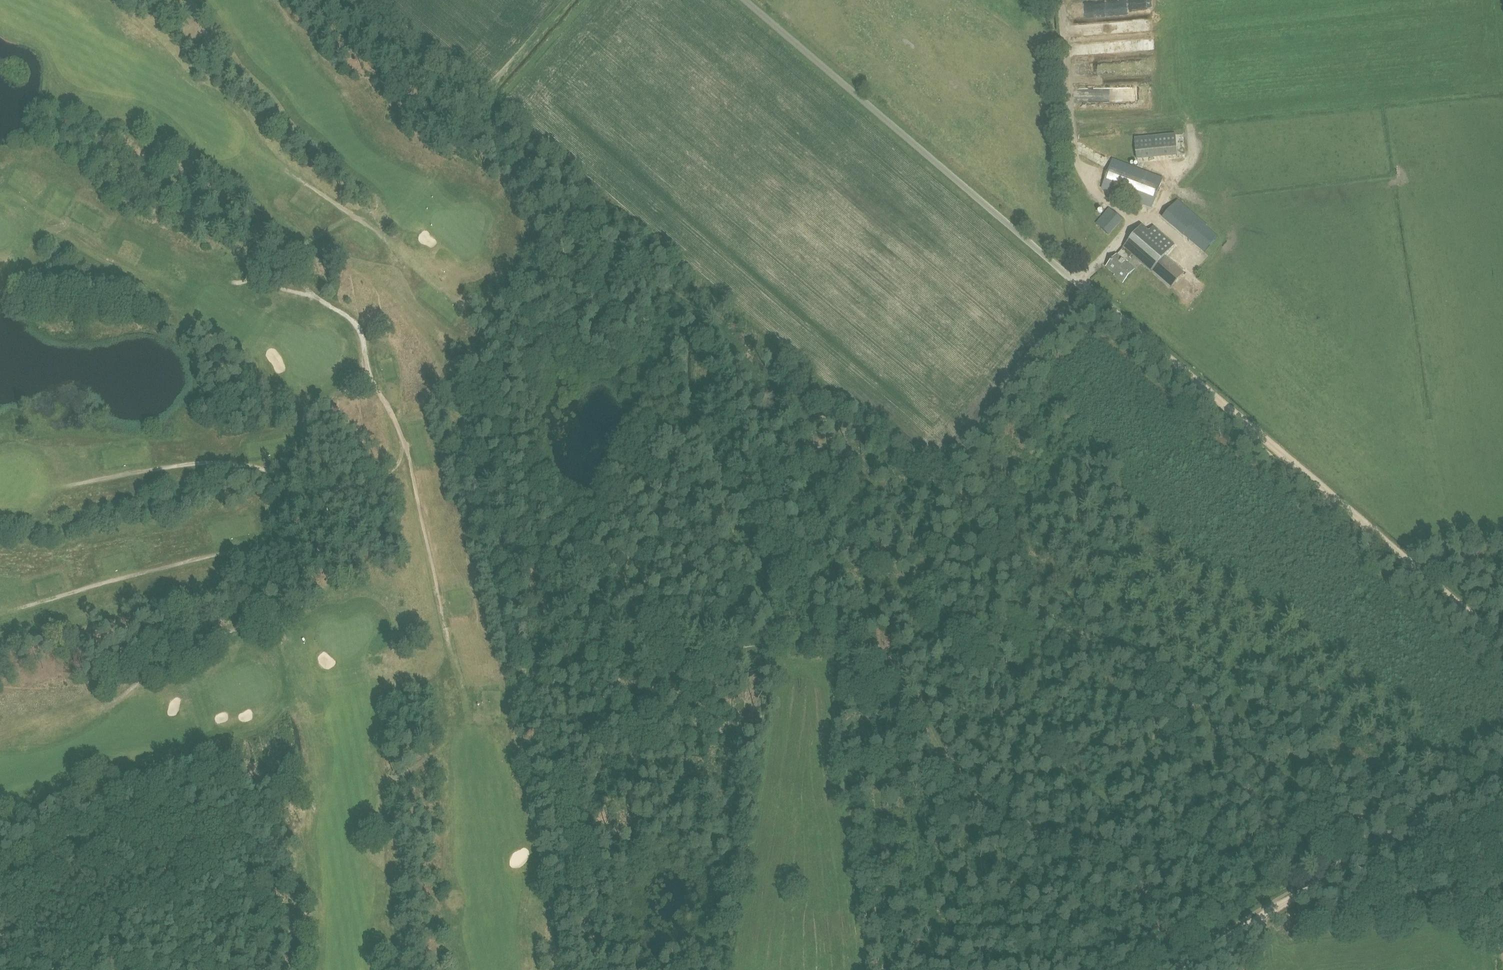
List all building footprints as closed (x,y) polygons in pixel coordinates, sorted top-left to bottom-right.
[(1112,41),(1112,53),(1125,53),(1125,41),(1112,41)] [(1137,48),(1143,48),(1143,41),(1129,41),(1129,52),(1136,52),(1137,48)] [(1148,60),(1138,60),(1139,72),(1149,71),(1148,60)] [(1137,160),(1178,156),(1176,133),(1134,138),(1137,160)] [(1163,178),(1113,159),(1102,188),(1152,207),(1163,178)] [(1184,237),(1200,218),(1178,199),(1162,218),(1184,237)] [(1122,219),(1110,209),(1097,224),(1108,234),(1122,219)] [(1208,225),(1200,218),(1185,236),(1204,253),(1218,236),(1207,226),(1208,225)] [(1171,288),(1184,273),(1165,256),(1175,245),(1147,221),(1124,247),(1125,248),(1118,256),(1117,255),(1107,267),(1115,274),(1116,273),(1125,280),(1134,270),(1126,262),(1132,254),(1171,288)]
